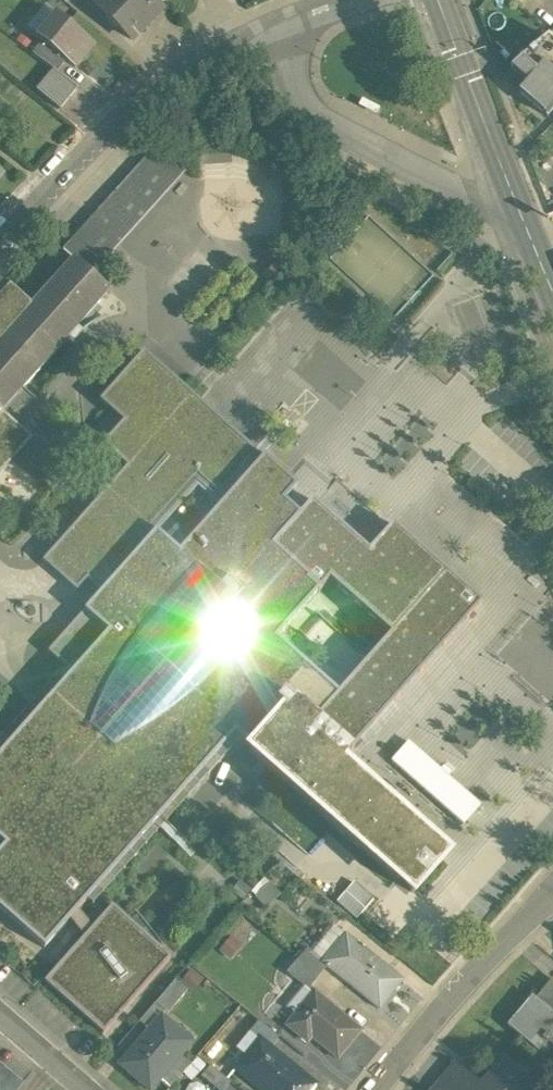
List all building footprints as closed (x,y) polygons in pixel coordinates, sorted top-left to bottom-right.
[(95,5),(108,18),(108,19),(117,28),(117,27),(131,41),(163,9),(159,5),(154,0),(99,0),(95,5)] [(95,44),(55,14),(37,38),(68,62),(76,68),(95,44)] [(548,37),(512,67),(542,93),(533,103),(548,117),(552,111),(552,41),(548,37)] [(68,62),(43,43),(33,56),(54,71),(59,74),(68,62)] [(59,74),(54,71),(38,90),(62,109),(79,89),(59,74)] [(158,145),(73,240),(102,266),(186,171),(158,145)] [(102,266),(73,240),(63,252),(74,262),(91,277),(102,266)] [(0,297),(0,470),(25,442),(26,439),(25,436),(24,435),(2,411),(108,292),(91,277),(74,262),(33,308),(9,287),(0,297)] [(283,502),(296,487),(263,457),(143,351),(99,401),(123,422),(102,445),(126,467),(42,562),(76,592),(86,581),(100,593),(83,612),(47,653),(71,673),(9,743),(0,735),(0,842),(4,846),(0,850),(0,910),(44,948),(69,920),(83,937),(44,982),(103,1034),(171,958),(112,905),(92,928),(78,910),(235,733),(252,748),(250,750),(413,893),(446,855),(340,762),(350,751),(481,603),(392,525),(368,551),(312,502),(299,516),(283,502)] [(264,877),(249,891),(264,908),(280,894),(264,877)] [(353,882),(336,902),(356,919),(373,899),(353,882)] [(324,963),(307,951),(299,960),(318,975),(326,965),(324,963)] [(367,952),(355,967),(335,951),(324,963),(326,965),(380,1008),(402,981),(367,952)] [(318,975),(299,960),(290,972),(308,987),(318,975)] [(176,982),(157,1004),(170,1015),(189,993),(176,982)] [(536,1001),(533,998),(509,1026),(540,1051),(548,1041),(552,1045),(552,982),(536,1001)] [(362,1032),(316,992),(288,1025),(304,1039),(309,1034),(339,1059),(362,1032)] [(163,1016),(120,1065),(149,1089),(152,1089),(193,1043),(163,1016)] [(278,1036),(261,1021),(252,1032),(259,1039),(261,1037),(271,1045),(278,1036)] [(261,1037),(259,1039),(236,1067),(263,1089),(313,1089),(317,1084),(271,1045),(261,1037)] [(540,1051),(545,1053),(552,1048),(552,1045),(548,1041),(540,1051)] [(504,1059),(482,1086),(455,1064),(434,1089),(536,1089),(538,1087),(504,1059)] [(0,1061),(0,1089),(15,1089),(23,1080),(0,1061)] [(211,1065),(201,1076),(217,1089),(224,1089),(231,1082),(211,1065)]
